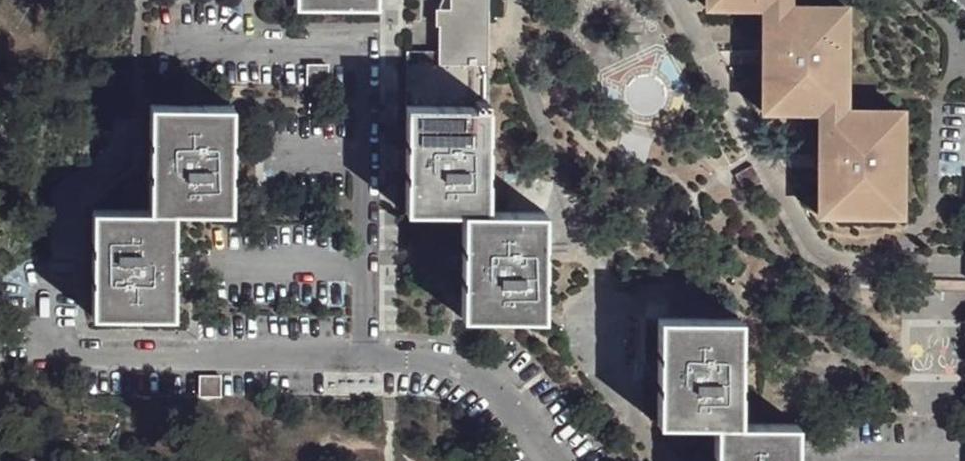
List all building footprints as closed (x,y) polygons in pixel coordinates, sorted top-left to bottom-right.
[(553,209),(501,208),(503,106),(502,59),(501,0),(462,0),(463,18),(452,18),(452,40),(453,58),(414,58),(414,107),(413,206),(472,209),(469,317),(551,317),(553,209)] [(715,5),(770,7),(773,113),(824,113),(825,213),(907,214),(907,111),(854,111),(853,5),(797,6),(797,0),(714,0),(715,5)] [(239,101),(157,104),(155,209),(100,206),(100,316),(182,314),(179,209),(236,210),(239,141),(239,101)] [(798,423),(745,424),(744,321),(663,318),(666,424),(716,424),(718,460),(799,460),(798,423)]
